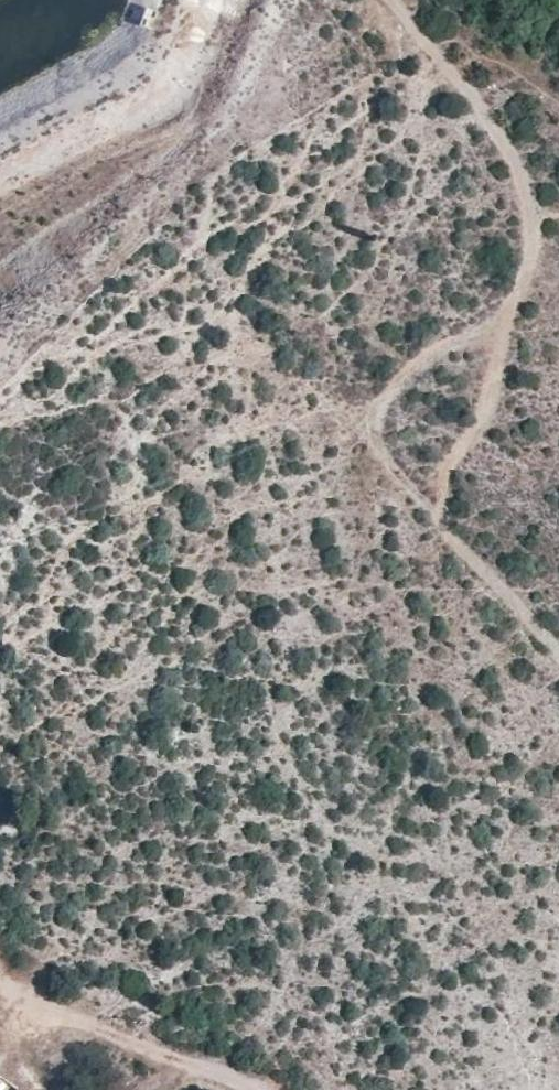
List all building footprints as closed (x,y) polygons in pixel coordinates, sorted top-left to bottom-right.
[(20,1087),(0,1076),(0,1089),(18,1089),(20,1087)]
